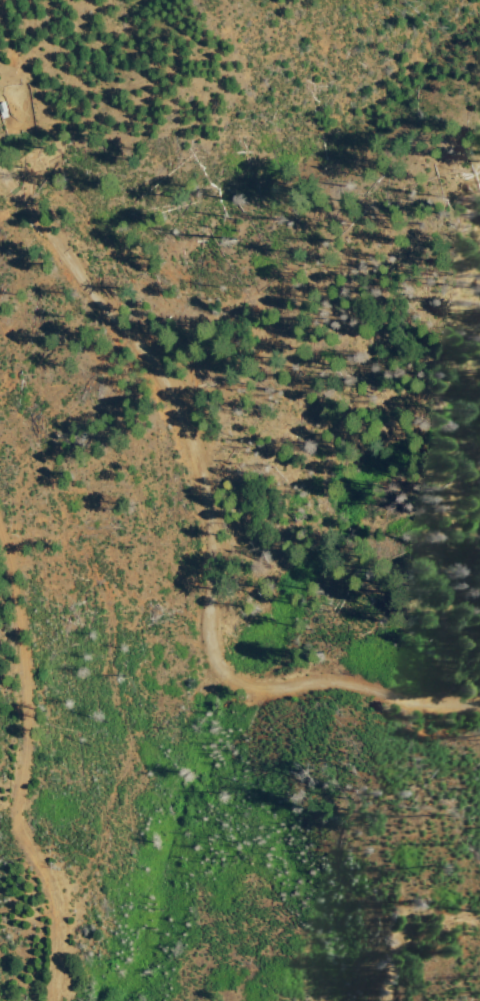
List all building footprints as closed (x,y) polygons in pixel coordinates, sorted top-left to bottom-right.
[(0,107),(5,106),(9,117),(4,119),(0,107)]
